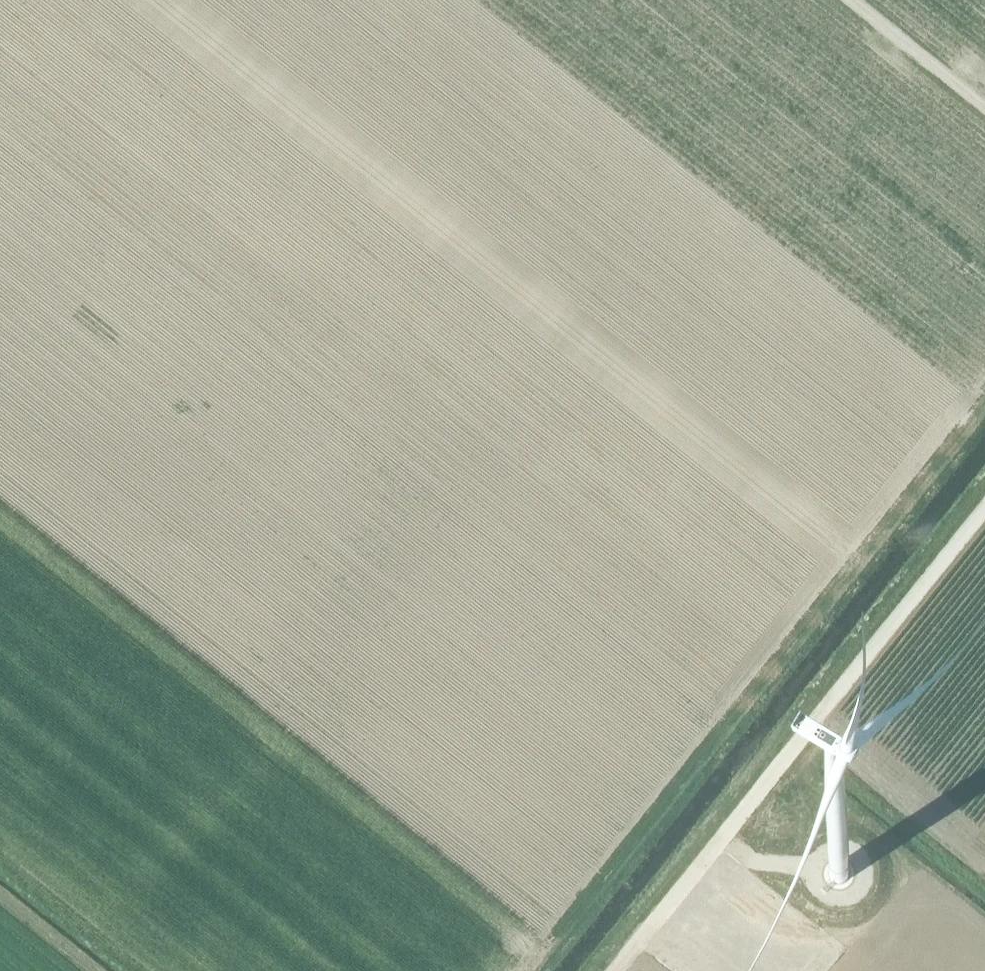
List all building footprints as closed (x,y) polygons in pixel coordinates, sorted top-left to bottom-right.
[(859,877),(859,875),(859,872),(859,870),(858,867),(857,865),(856,863),(854,861),(852,859),(850,858),(848,857),(846,856),(843,855),(841,855),(838,855),(836,855),(833,856),(831,857),(829,858),(827,859),(825,861),(823,863),(822,865),(821,867),(820,870),(819,872),(819,875),(819,877),(820,880),(821,882),(822,884),(823,887),(825,888),(827,890),(829,892),(831,893),(833,894),(836,894),(838,895),(841,895),(843,894),(846,894),(848,893),(850,892),(852,890),(854,888),(856,887),(857,884),(858,882),(859,880),(859,877)]
